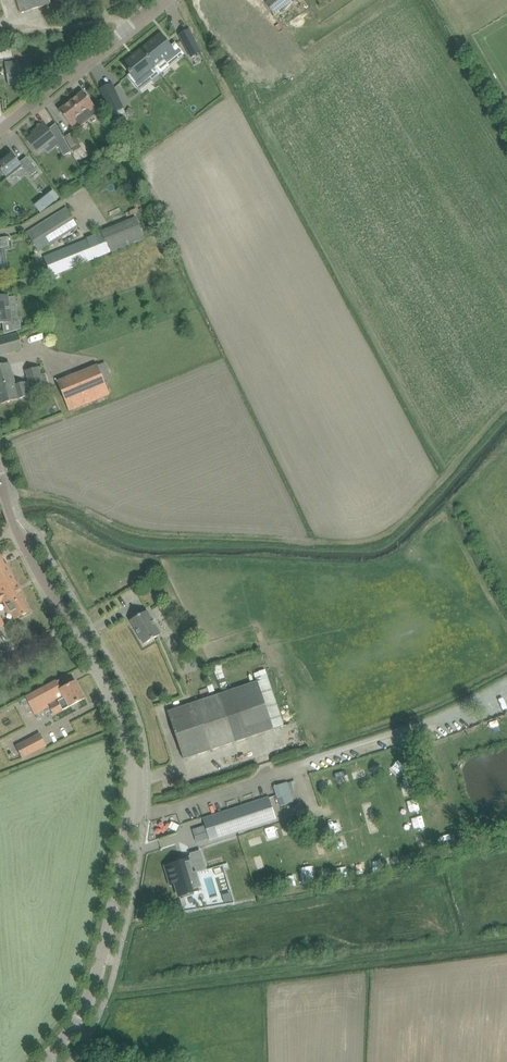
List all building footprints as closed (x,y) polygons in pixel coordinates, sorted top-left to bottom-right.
[(18,3),(21,13),(50,4),(49,0),(17,0),(18,3)] [(266,4),(273,13),(274,15),(291,2),(289,0),(271,0),(266,4)] [(160,35),(141,50),(155,67),(164,59),(168,63),(177,56),(178,58),(183,54),(174,43),(169,47),(160,35)] [(192,35),(182,40),(191,57),(201,52),(192,35)] [(14,57),(13,46),(0,47),(0,58),(14,57)] [(141,50),(123,64),(130,74),(128,76),(134,83),(146,73),(151,79),(159,72),(155,67),(141,50)] [(31,59),(5,63),(8,82),(34,78),(31,59)] [(114,88),(102,93),(111,113),(123,108),(114,88)] [(83,92),(71,101),(81,114),(87,121),(94,115),(91,112),(96,108),(90,100),(83,92)] [(71,101),(59,111),(66,119),(72,127),(77,123),(80,127),(87,121),(81,114),(71,101)] [(37,131),(27,139),(34,148),(37,152),(44,147),(54,139),(55,138),(50,132),(44,123),(36,130),(37,131)] [(73,132),(66,136),(72,147),(80,143),(73,132)] [(64,137),(56,142),(63,155),(71,150),(64,137)] [(8,178),(23,167),(31,177),(39,170),(28,157),(20,162),(12,152),(0,161),(0,168),(8,178)] [(38,203),(41,209),(62,198),(58,192),(38,203)] [(67,208),(27,233),(39,252),(79,226),(67,208)] [(102,234),(44,257),(52,276),(54,280),(61,277),(59,273),(90,260),(144,238),(140,227),(136,218),(101,232),(102,234)] [(10,247),(8,237),(0,238),(0,248),(10,247)] [(3,323),(4,334),(22,329),(20,320),(12,321),(8,295),(0,296),(0,324),(3,323)] [(23,349),(18,334),(0,338),(0,355),(23,349)] [(105,362),(95,367),(57,383),(69,411),(107,395),(102,383),(112,379),(105,362)] [(2,365),(0,365),(0,400),(1,404),(19,399),(29,396),(27,391),(44,387),(39,366),(26,370),(29,381),(25,382),(15,385),(9,363),(2,365)] [(17,582),(7,565),(6,566),(0,555),(0,601),(3,600),(6,606),(5,607),(8,613),(11,612),(15,619),(30,611),(23,598),(25,597),(17,582)] [(148,610),(140,615),(130,620),(144,644),(161,634),(148,610)] [(268,678),(178,708),(168,712),(184,759),(285,725),(268,678)] [(56,682),(26,698),(35,714),(50,706),(55,715),(85,698),(76,682),(63,688),(63,687),(59,688),(56,682)] [(47,745),(41,734),(24,743),(30,754),(47,745)] [(371,760),(373,770),(382,768),(380,758),(371,760)] [(292,780),(298,798),(303,796),(297,779),(292,780)] [(287,781),(274,786),(278,799),(291,794),(287,781)] [(203,819),(207,829),(210,840),(276,819),(269,797),(203,819)] [(420,816),(411,818),(414,828),(423,825),(420,816)] [(176,830),(179,825),(171,822),(169,827),(176,830)] [(252,848),(261,844),(256,832),(247,835),(252,848)] [(424,833),(417,835),(419,844),(426,843),(424,833)] [(252,870),(262,868),(260,857),(249,859),(252,870)] [(197,888),(201,887),(196,870),(197,870),(193,858),(165,866),(165,867),(170,865),(179,897),(198,891),(197,888)]
